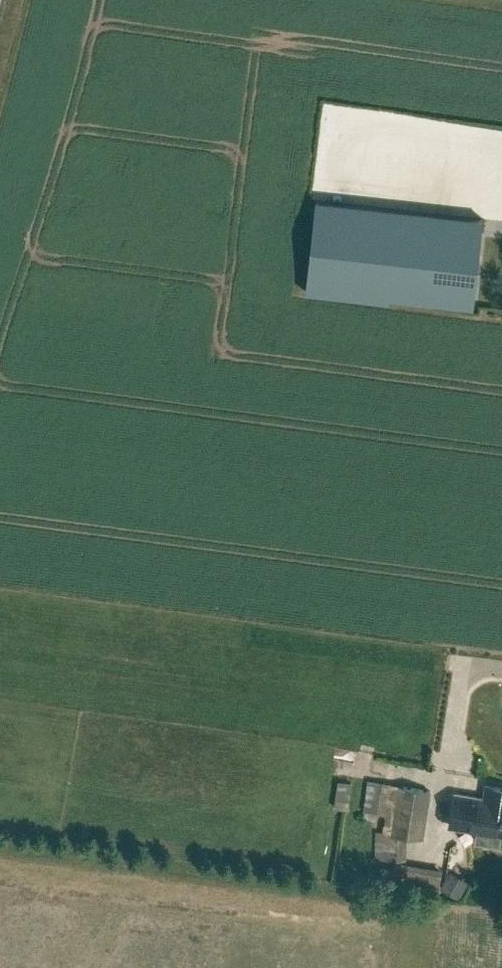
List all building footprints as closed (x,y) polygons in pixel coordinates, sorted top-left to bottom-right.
[(306,288),(306,292),(390,302),(391,298),(473,307),(483,219),(381,207),(316,200),(306,288)] [(429,790),(399,785),(391,831),(422,836),(429,790)] [(486,785),(483,797),(456,793),(451,824),(476,828),(474,839),(498,843),(500,831),(501,832),(501,787),(486,785)] [(444,887),(447,866),(401,860),(398,880),(444,887)] [(383,864),(379,880),(392,883),(395,866),(383,864)]
